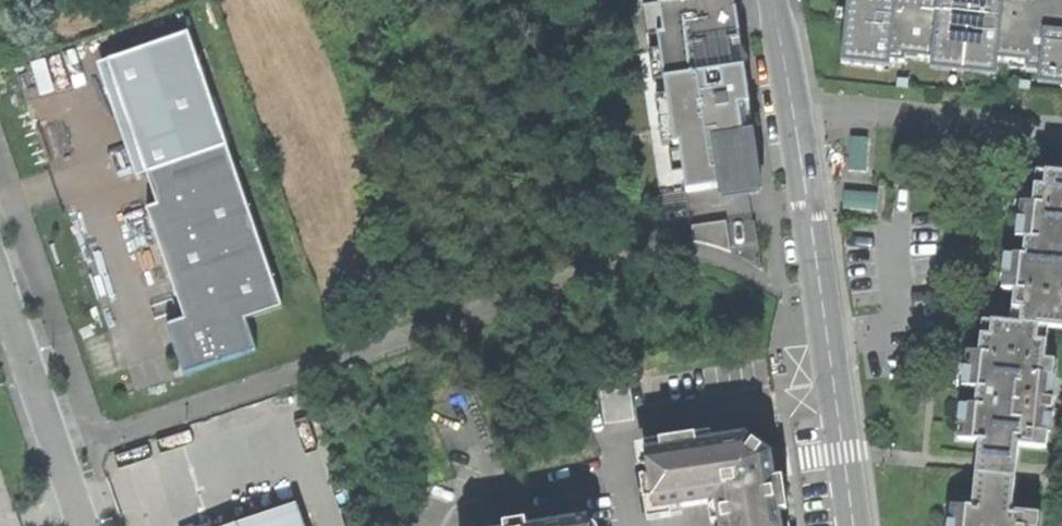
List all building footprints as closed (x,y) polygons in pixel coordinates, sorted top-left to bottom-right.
[(760,194),(731,0),(688,0),(635,8),(661,209),(760,194)] [(841,64),(875,67),(875,60),(904,63),(905,57),(935,60),(935,54),(1011,62),(1010,68),(1061,73),(1061,0),(1032,0),(1032,3),(1025,3),(1020,2),(1020,0),(848,0),(841,64)] [(20,35),(32,32),(25,12),(15,15),(20,35)] [(111,59),(148,170),(227,143),(190,32),(111,59)] [(178,352),(185,373),(258,348),(247,317),(283,305),(227,143),(148,170),(158,203),(148,206),(168,266),(186,316),(168,321),(178,352)] [(975,458),(1015,462),(1016,445),(1046,448),(1047,432),(1038,431),(1039,413),(1051,414),(1052,394),(1042,393),(1042,385),(1043,376),(1053,377),(1054,360),(1044,359),(1045,341),(1036,340),(1037,326),(1061,329),(1061,174),(1043,172),(1042,186),(1032,185),(1030,204),(1020,203),(1018,219),(1025,219),(1022,255),(1012,254),(1010,273),(1003,272),(1002,289),(1012,290),(1011,308),(1020,309),(1019,323),(989,320),(988,335),(979,334),(977,353),(966,352),(965,368),(971,369),(969,388),(975,388),(973,405),(967,405),(965,424),(959,424),(958,440),(976,441),(975,458)] [(629,388),(599,393),(605,425),(634,419),(629,388)] [(661,442),(661,451),(645,453),(654,512),(716,501),(720,525),(781,525),(779,511),(786,509),(781,479),(774,481),(773,473),(772,464),(762,463),(760,453),(763,448),(754,441),(749,448),(740,449),(737,440),(696,445),(695,438),(661,442)] [(1038,514),(1010,512),(1013,476),(973,473),(970,507),(950,506),(949,521),(954,522),(954,525),(1037,525),(1038,514)] [(234,525),(303,525),(296,505),(234,525)]
